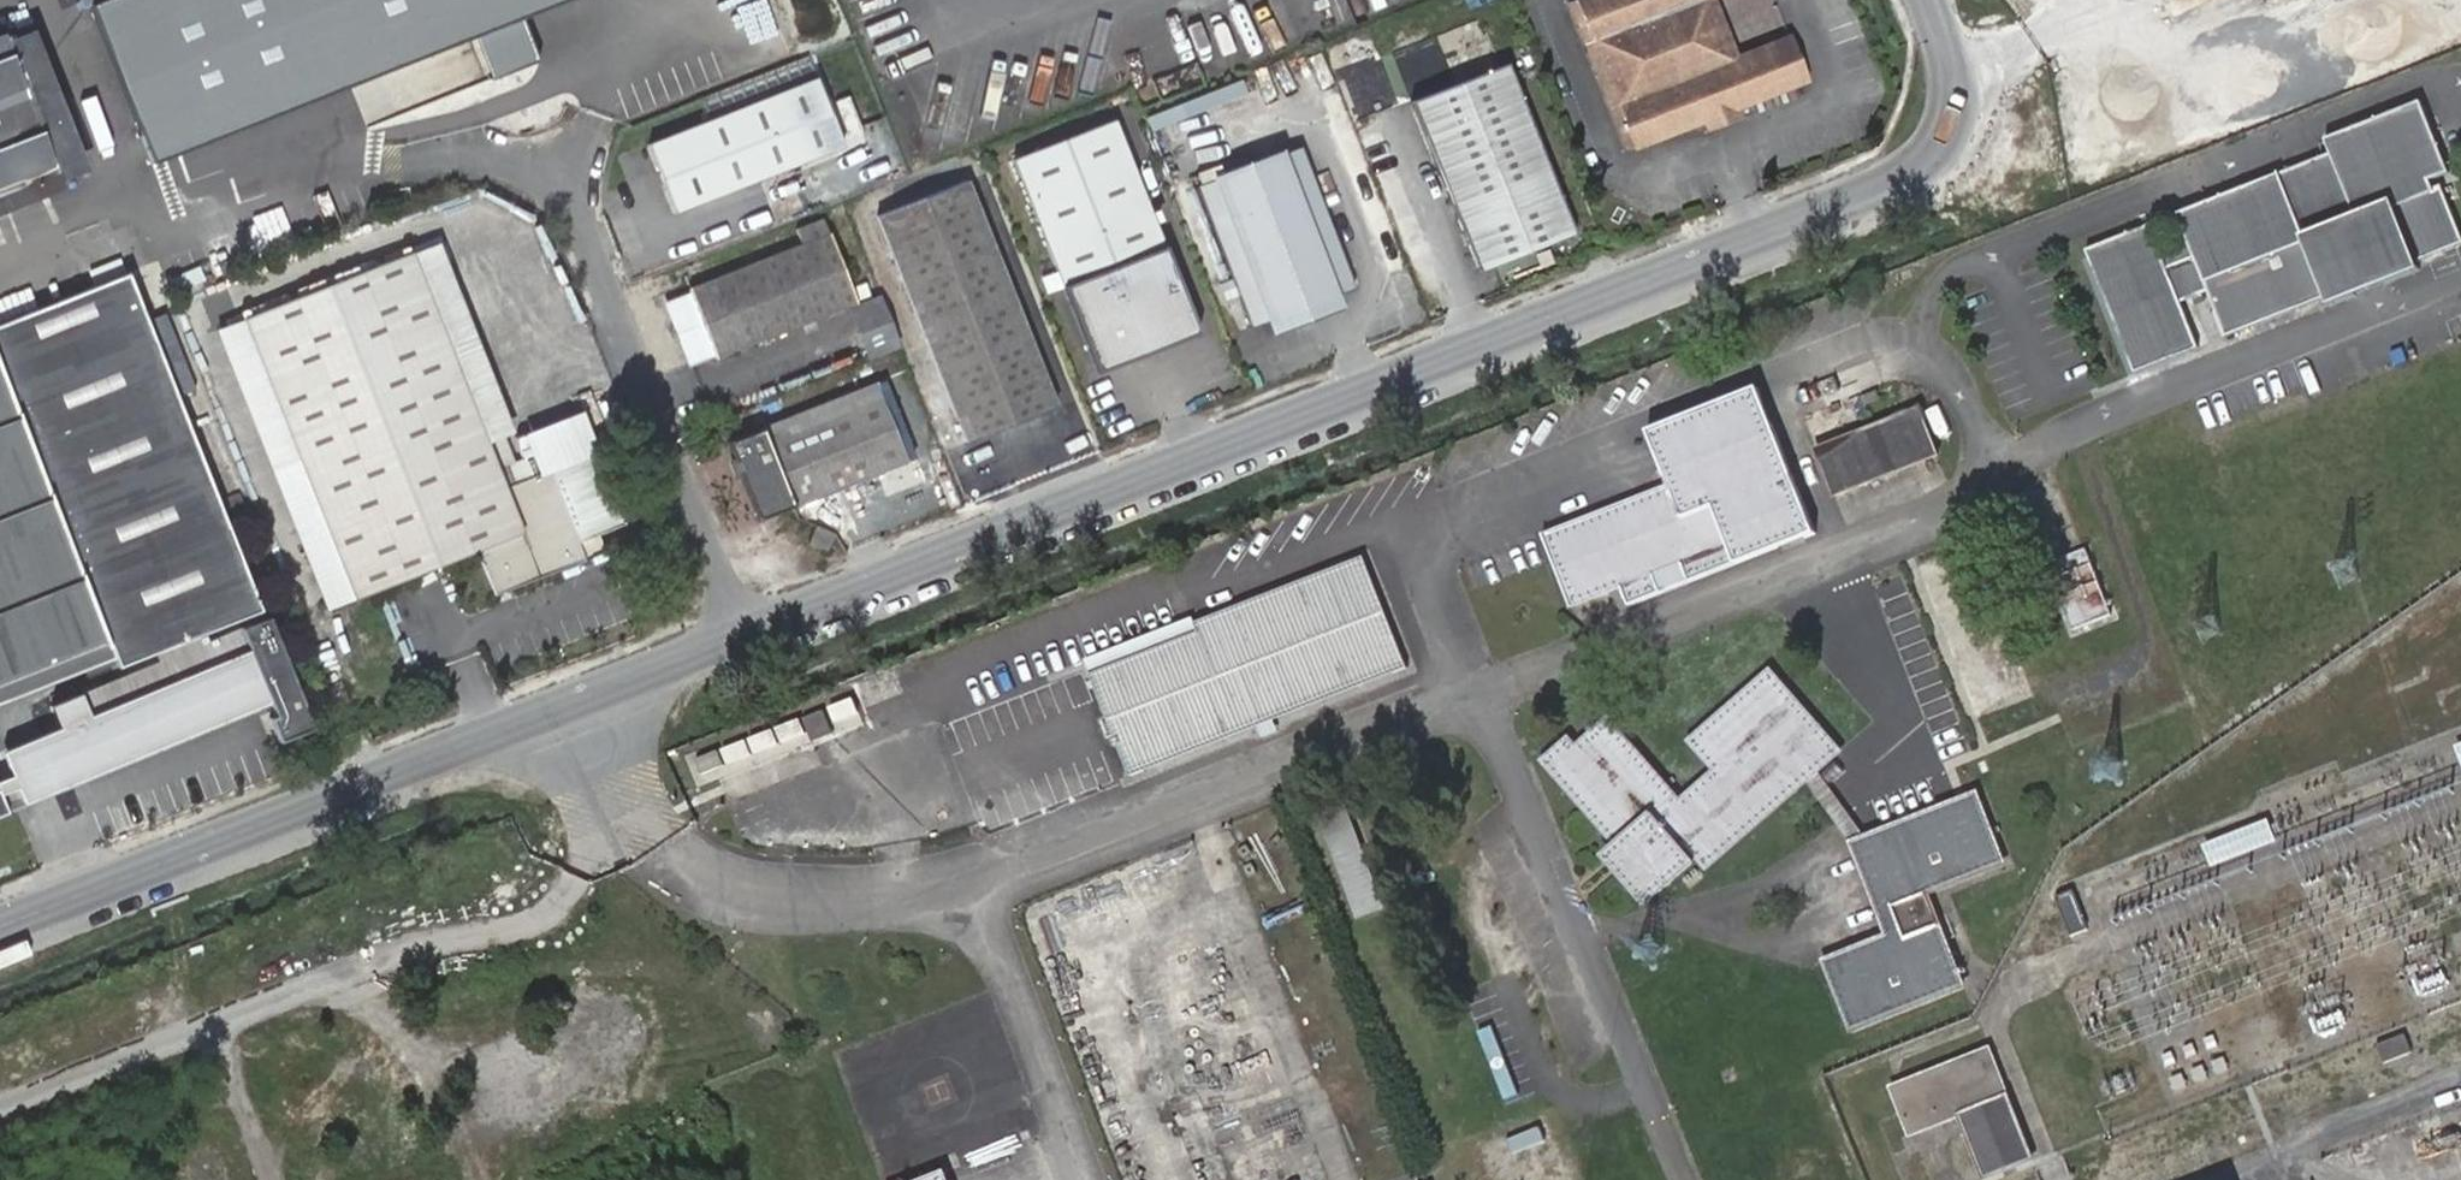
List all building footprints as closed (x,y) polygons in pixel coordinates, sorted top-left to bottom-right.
[(164,151),(553,0),(105,0),(164,151)] [(1630,146),(1573,0),(1568,0),(1564,1),(1622,149),(1630,146)] [(1701,118),(1732,106),(1801,80),(1784,37),(1728,58),(1706,0),(1573,0),(1630,146),(1701,118)] [(33,28),(6,38),(60,177),(86,169),(33,28)] [(6,38),(0,40),(0,204),(61,181),(60,177),(6,38)] [(1507,64),(1412,102),(1479,269),(1574,231),(1507,64)] [(682,213),(850,148),(824,79),(656,145),(682,213)] [(2199,351),(2180,305),(2207,294),(2226,340),(2323,301),(2327,311),(2420,274),(2416,265),(2460,247),(2460,237),(2441,187),(2433,191),(2430,184),(2449,176),(2421,104),(2324,143),(2329,155),(2175,217),(2188,249),(2192,259),(2166,269),(2162,260),(2149,226),(2083,252),(2133,377),(2199,351)] [(1732,106),(1701,118),(1704,126),(1735,114),(1732,106)] [(1201,330),(1117,116),(1018,155),(1101,369),(1201,330)] [(1301,145),(1197,185),(1250,323),(1267,317),(1334,292),(1353,285),(1301,145)] [(882,210),(970,437),(1058,403),(969,176),(882,210)] [(699,293),(675,302),(697,360),(722,351),(723,356),(865,302),(838,233),(836,234),(830,218),(807,227),(813,243),(697,287),(699,293)] [(85,280),(117,270),(104,232),(73,243),(85,280)] [(2162,260),(2166,269),(2192,259),(2188,249),(2162,260)] [(501,465),(418,250),(245,316),(353,596),(484,547),(503,593),(562,569),(579,536),(553,471),(544,474),(510,487),(501,465)] [(131,266),(0,317),(0,688),(114,646),(121,662),(158,648),(162,657),(52,699),(63,728),(78,766),(268,693),(271,700),(276,713),(270,715),(280,740),(314,727),(271,615),(211,638),(207,627),(265,605),(131,266)] [(1334,292),(1267,317),(1272,331),(1339,306),(1334,292)] [(228,322),(336,603),(353,596),(245,316),(228,322)] [(1758,387),(1649,432),(1670,484),(1544,534),(1572,608),(1622,589),(1629,605),(1661,593),(1657,577),(1683,567),(1690,581),(1815,533),(1758,387)] [(881,392),(750,448),(776,514),(909,458),(881,392)] [(1922,406),(1815,448),(1835,497),(1940,455),(1922,406)] [(535,452),(501,465),(510,487),(544,474),(535,452)] [(579,536),(582,542),(627,525),(600,453),(553,471),(579,536)] [(810,541),(829,550),(836,532),(818,524),(810,541)] [(2050,562),(2053,569),(2090,555),(2088,548),(2050,562)] [(1130,773),(1407,664),(1364,553),(1196,619),(1199,628),(1090,671),(1130,773)] [(2090,555),(2053,569),(2075,627),(2112,613),(2090,555)] [(1090,671),(1199,628),(1196,619),(1194,615),(1085,658),(1090,671)] [(121,662),(114,646),(0,688),(0,707),(121,662)] [(1704,863),(1800,780),(1813,769),(1836,749),(1767,670),(1689,738),(1713,767),(1679,798),(1609,719),(1577,746),(1571,740),(1546,762),(1617,845),(1657,891),(1690,861),(1678,847),(1686,840),(1704,863)] [(271,700),(268,693),(78,766),(63,728),(0,752),(0,794),(4,802),(271,700)] [(816,741),(838,733),(827,708),(806,717),(816,741)] [(1852,848),(1889,941),(1905,935),(1870,842),(1813,769),(1800,780),(1852,848)] [(1905,935),(1889,941),(1826,966),(1850,1027),(1961,983),(1926,891),(2001,862),(1978,800),(1870,842),(1905,935)] [(1385,912),(1348,811),(1322,821),(1358,922),(1385,912)] [(2267,821),(2203,846),(2211,866),(2275,841),(2267,821)] [(1657,891),(1617,845),(1606,854),(1645,901),(1657,891)] [(2086,928),(2071,892),(2053,899),(2067,936),(2086,928)] [(548,1063),(623,1096),(659,1015),(584,982),(548,1063)] [(2401,1035),(2372,1046),(2379,1063),(2408,1052),(2401,1035)] [(1963,1107),(1987,1170),(2034,1152),(1992,1042),(1890,1082),(1907,1128),(1963,1107)] [(217,1140),(176,1155),(186,1179),(232,1179),(217,1140)] [(943,1167),(911,1179),(948,1179),(943,1167)]
